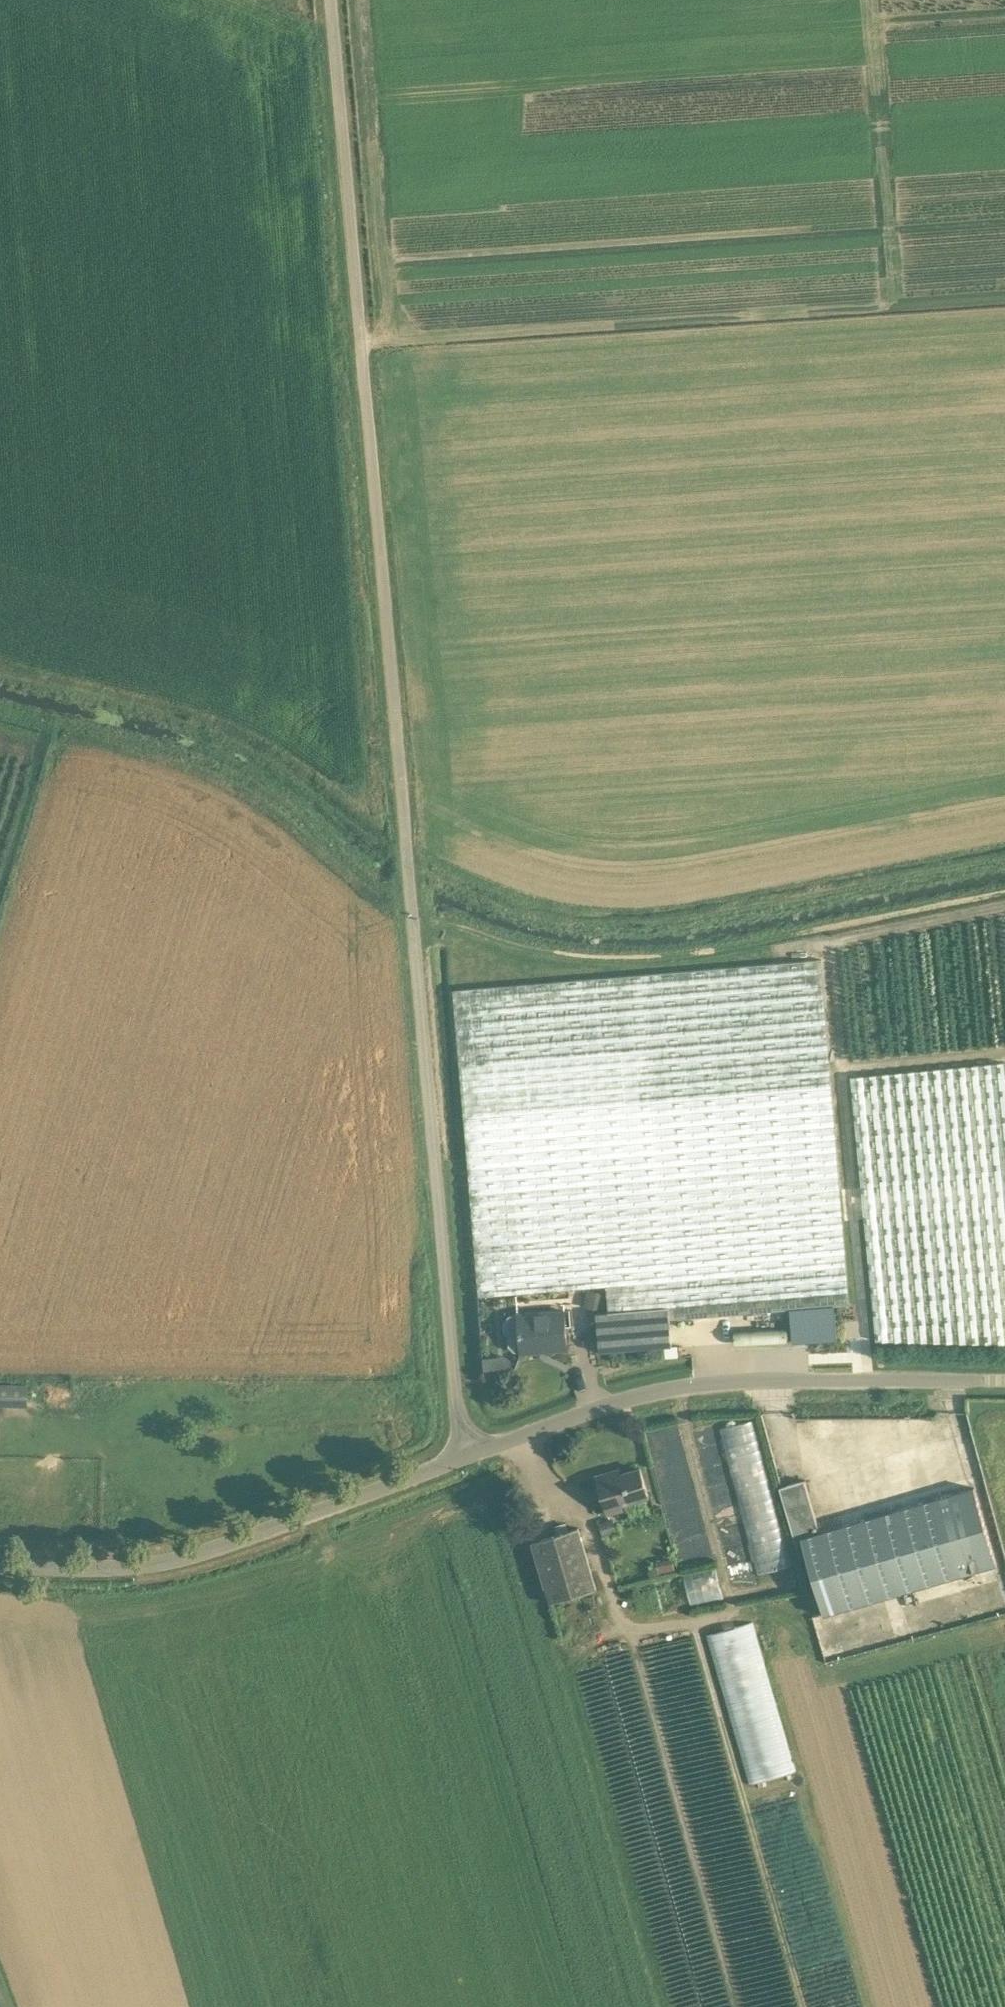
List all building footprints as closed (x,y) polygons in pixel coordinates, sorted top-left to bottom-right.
[(848,1303),(819,960),(453,991),(478,1295),(607,1284),(609,1314),(595,1315),(599,1353),(671,1347),(668,1318),(790,1308),(792,1342),(836,1338),(833,1304),(848,1303)] [(851,1076),(877,1340),(1004,1343),(1004,1061),(851,1076)] [(588,1289),(586,1301),(598,1304),(601,1293),(588,1289)] [(522,1352),(568,1348),(565,1311),(511,1314),(504,1321),(504,1331),(511,1336),(520,1335),(522,1352)] [(512,1372),(511,1359),(506,1356),(484,1358),(486,1374),(512,1372)] [(0,1383),(0,1400),(27,1400),(27,1383),(0,1383)] [(720,1429),(758,1575),(793,1565),(755,1420),(720,1429)] [(624,1504),(649,1496),(641,1467),(611,1476),(609,1472),(597,1475),(608,1514),(625,1509),(624,1504)] [(967,1489),(958,1492),(934,1499),(896,1509),(820,1532),(805,1479),(780,1487),(800,1555),(806,1554),(815,1588),(822,1614),(836,1610),(846,1607),(919,1587),(919,1586),(996,1563),(973,1487),(971,1488),(967,1489)] [(613,1518),(599,1522),(603,1535),(617,1531),(613,1518)] [(533,1540),(551,1602),(597,1588),(579,1527),(533,1540)] [(723,1597),(715,1568),(684,1575),(691,1605),(723,1597)] [(754,1622),(707,1635),(749,1785),(797,1771),(754,1622)]
